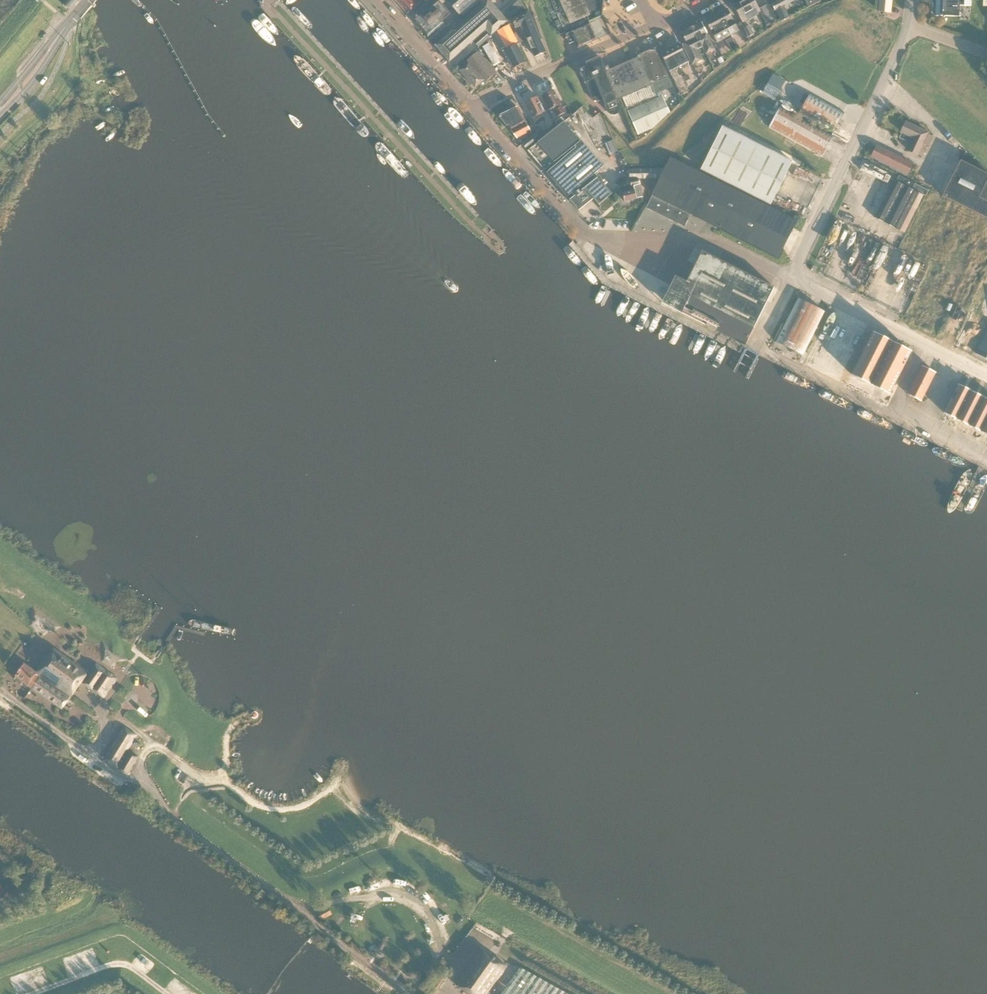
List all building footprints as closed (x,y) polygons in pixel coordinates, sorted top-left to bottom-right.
[(67,8),(70,10),(78,0),(66,0),(63,4),(67,8)] [(419,0),(396,0),(407,13),(420,2),(419,0)] [(508,21),(490,0),(487,0),(436,45),(451,61),(486,30),(492,36),(508,21)] [(449,2),(458,13),(463,19),(482,2),(480,0),(447,0),(449,2)] [(520,0),(519,0),(505,13),(509,18),(525,5),(520,0)] [(566,33),(590,22),(603,17),(604,0),(551,0),(566,33)] [(760,14),(760,16),(766,27),(778,21),(769,3),(759,8),(755,0),(746,0),(735,6),(743,22),(760,14)] [(787,4),(795,0),(777,0),(772,3),(776,10),(781,21),(790,16),(785,6),(787,4)] [(878,11),(891,13),(892,0),(880,0),(878,11)] [(971,0),(937,0),(936,16),(960,16),(960,5),(971,6),(971,0)] [(435,1),(428,7),(429,7),(414,20),(429,37),(444,24),(440,20),(447,14),(435,1)] [(728,9),(716,15),(724,30),(727,29),(730,35),(739,30),(728,9)] [(546,52),(529,12),(513,19),(516,28),(522,25),(536,57),(546,52)] [(717,42),(730,35),(727,29),(724,30),(716,15),(706,20),(717,42)] [(702,23),(693,27),(699,38),(703,46),(706,52),(709,51),(714,48),(702,23)] [(566,35),(570,44),(577,41),(579,47),(597,39),(591,24),(566,35)] [(754,33),(750,25),(744,28),(744,29),(743,30),(746,36),(748,35),(748,36),(754,33)] [(699,38),(693,27),(685,31),(682,33),(685,38),(687,43),(683,45),(686,50),(688,53),(689,55),(691,60),(693,64),(700,60),(702,59),(698,51),(697,49),(703,46),(699,38)] [(514,37),(511,31),(504,35),(507,40),(514,37)] [(516,37),(519,44),(525,41),(520,31),(514,34),(516,37)] [(474,42),(478,46),(490,36),(485,32),(474,42)] [(520,46),(519,44),(516,37),(505,43),(508,49),(503,51),(506,57),(508,57),(514,68),(526,62),(519,47),(520,46)] [(732,51),(737,48),(731,37),(726,41),(732,51)] [(680,43),(661,52),(681,94),(690,90),(682,75),(684,74),(682,70),(691,65),(688,59),(687,59),(680,43)] [(643,88),(634,92),(622,97),(627,108),(630,106),(632,113),(628,114),(635,130),(644,138),(669,114),(660,93),(674,87),(657,48),(639,56),(639,57),(631,61),(643,88)] [(460,70),(468,79),(481,67),(478,64),(481,62),(477,58),(481,54),(479,52),(466,62),(468,64),(460,70)] [(497,72),(481,54),(477,58),(481,62),(478,64),(481,67),(468,79),(475,88),(484,80),(486,82),(497,72)] [(725,62),(722,56),(717,60),(720,65),(725,62)] [(620,105),(618,99),(617,99),(612,87),(621,84),(614,68),(610,70),(608,66),(604,67),(600,57),(587,63),(589,66),(580,70),(594,101),(603,100),(608,113),(609,114),(611,115),(613,115),(616,115),(617,114),(619,113),(621,109),(620,105)] [(631,61),(622,64),(634,92),(643,88),(631,61)] [(617,99),(618,99),(622,97),(634,92),(622,64),(614,68),(621,84),(612,87),(617,99)] [(543,93),(544,95),(542,96),(549,110),(554,107),(559,116),(565,113),(554,90),(549,92),(548,91),(543,93)] [(810,94),(800,113),(834,132),(845,113),(810,94)] [(331,102),(365,138),(372,131),(338,95),(331,102)] [(545,111),(538,97),(525,103),(536,125),(545,120),(541,113),(545,111)] [(780,106),(780,107),(775,103),(773,107),(778,110),(769,128),(822,157),(833,136),(780,106)] [(604,112),(592,117),(588,105),(582,108),(596,145),(614,138),(604,112)] [(518,107),(509,111),(518,127),(521,125),(525,134),(530,131),(526,123),(526,122),(518,107)] [(518,138),(525,134),(521,125),(518,127),(509,111),(500,116),(500,117),(511,130),(512,130),(518,138)] [(558,126),(565,121),(562,117),(555,122),(558,126)] [(604,166),(581,140),(580,141),(578,138),(564,122),(528,151),(548,174),(551,171),(559,180),(556,183),(559,186),(562,184),(569,192),(566,195),(579,210),(591,200),(594,198),(600,206),(599,207),(604,213),(614,205),(608,197),(612,194),(598,177),(598,178),(597,177),(574,196),(571,194),(604,166)] [(917,155),(923,143),(929,146),(933,136),(927,134),(928,133),(906,122),(901,132),(914,138),(911,144),(910,144),(907,150),(917,155)] [(534,129),(536,132),(541,138),(545,135),(538,126),(534,129)] [(771,205),(793,162),(723,126),(701,170),(771,205)] [(526,150),(541,138),(536,132),(521,143),(526,150)] [(372,146),(404,180),(411,173),(379,140),(372,146)] [(913,163),(876,145),(871,157),(908,175),(913,163)] [(671,157),(665,169),(630,169),(630,179),(660,179),(652,194),(654,195),(647,208),(685,227),(691,214),(779,258),(798,221),(671,157)] [(942,196),(986,218),(986,173),(961,160),(942,196)] [(869,166),(865,163),(864,165),(862,165),(860,169),(888,183),(891,176),(886,173),(887,172),(870,164),(869,166)] [(875,218),(883,222),(904,233),(923,194),(926,196),(929,190),(899,175),(896,181),(894,180),(875,218)] [(635,189),(623,192),(625,201),(643,197),(640,184),(634,185),(635,189)] [(977,220),(968,238),(986,247),(986,224),(977,220)] [(986,267),(986,247),(968,238),(959,255),(986,269),(986,267)] [(746,345),(766,304),(775,287),(702,251),(687,281),(676,276),(662,303),(746,345)] [(977,287),(986,269),(959,255),(950,273),(977,287)] [(968,305),(977,287),(950,273),(941,291),(968,305)] [(959,322),(968,305),(941,291),(933,309),(959,322)] [(824,312),(809,304),(798,298),(775,342),(802,356),(824,312)] [(873,333),(852,375),(890,394),(911,352),(873,333)] [(976,354),(986,360),(986,333),(976,354)] [(921,401),(936,373),(922,366),(908,394),(921,401)] [(959,384),(944,413),(986,434),(986,399),(959,384)] [(62,709),(88,672),(54,648),(37,672),(24,663),(16,676),(17,676),(15,679),(21,683),(23,681),(62,709)] [(96,662),(83,683),(106,698),(119,677),(96,662)] [(138,736),(124,726),(103,759),(117,768),(121,761),(123,763),(119,769),(128,775),(141,756),(131,750),(126,759),(124,757),(138,736)] [(329,907),(318,913),(322,920),(332,915),(329,907)] [(482,947),(456,984),(459,986),(458,988),(467,993),(570,993),(546,982),(520,967),(506,986),(498,980),(508,966),(482,947)]
